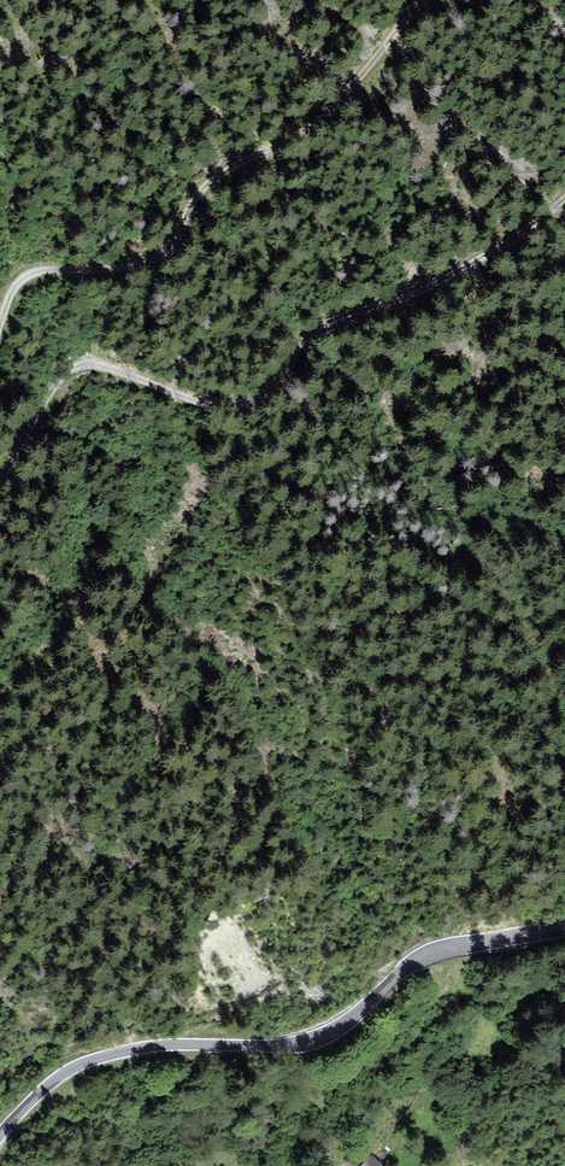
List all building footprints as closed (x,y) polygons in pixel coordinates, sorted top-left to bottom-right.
[(371,1158),(363,1165),(380,1165),(371,1158)]
